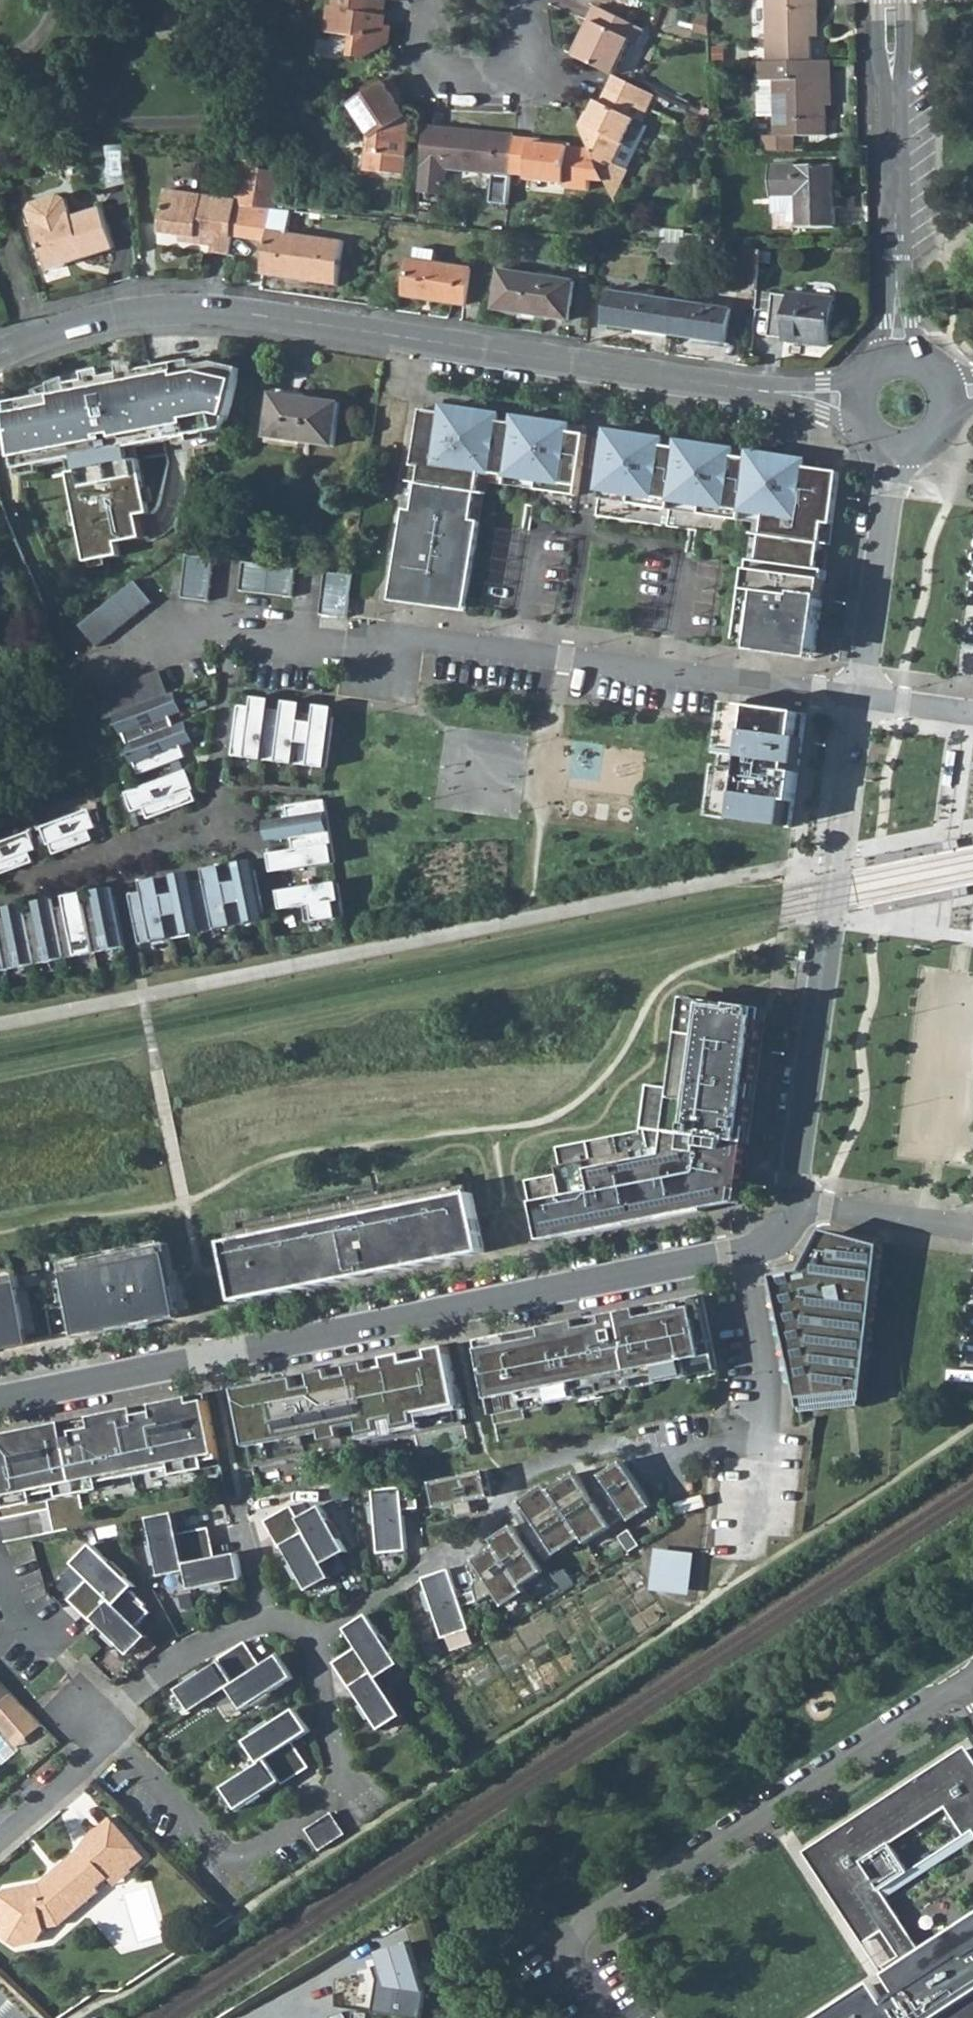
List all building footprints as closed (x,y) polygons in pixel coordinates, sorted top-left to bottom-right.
[(385,1),(381,0),(335,0),(334,11),(329,10),(325,35),(353,40),(349,59),(366,61),(387,47),(390,28),(379,26),(381,19),(382,19),(385,1)] [(768,63),(811,62),(811,38),(817,38),(817,0),(766,0),(768,63)] [(592,23),(575,58),(613,76),(630,42),(636,45),(643,31),(595,7),(588,21),(592,23)] [(588,21),(571,56),(575,58),(592,23),(588,21)] [(761,137),(762,154),(793,154),(793,137),(825,136),(824,80),(828,81),(827,62),(811,62),(768,63),(761,63),(761,81),(759,81),(760,116),(775,116),(776,137),(761,137)] [(594,100),(579,133),(590,157),(595,154),(611,163),(631,120),(640,123),(655,96),(613,76),(600,102),(594,100)] [(387,80),(346,108),(367,141),(363,143),(360,173),(402,178),(406,128),(402,121),(405,118),(393,100),(399,96),(387,80)] [(648,128),(640,123),(631,120),(611,163),(602,181),(612,201),(648,128)] [(419,168),(508,177),(508,174),(511,138),(512,135),(423,127),(419,168)] [(529,140),(511,138),(508,174),(523,176),(523,180),(560,183),(566,143),(545,141),(545,146),(528,143),(529,140)] [(602,181),(611,163),(595,154),(590,157),(602,181)] [(234,189),(254,191),(257,172),(258,163),(238,160),(234,189)] [(833,167),(771,168),(771,196),(797,196),(797,229),(835,228),(833,167)] [(278,175),(257,172),(254,191),(252,207),(252,210),(271,211),(271,212),(273,212),(278,175)] [(212,248),(224,249),(231,205),(232,205),(232,196),(162,193),(160,234),(179,235),(195,236),(195,242),(212,242),(212,248)] [(31,211),(34,225),(48,270),(115,249),(103,210),(74,219),(69,200),(62,196),(35,204),(31,211)] [(248,242),(252,207),(232,205),(231,205),(224,249),(228,249),(229,239),(248,242)] [(259,275),(333,287),(341,244),(286,235),(290,213),(273,212),(271,212),(271,211),(252,210),(248,242),(265,244),(259,275)] [(739,288),(757,291),(762,250),(744,249),(739,288)] [(471,271),(412,262),(406,297),(466,306),(471,271)] [(574,283),(523,275),(517,313),(568,321),(574,283)] [(606,327),(670,336),(675,302),(611,292),(606,327)] [(787,294),(773,293),(769,334),(783,336),(783,338),(831,342),(835,296),(787,292),(787,294)] [(730,310),(675,302),(670,336),(725,344),(730,310)] [(58,389),(13,398),(24,464),(72,454),(96,554),(129,548),(125,533),(154,528),(156,532),(164,530),(140,437),(232,417),(245,356),(219,352),(181,361),(179,354),(143,363),(140,354),(89,366),(92,374),(73,377),(72,372),(56,378),(58,389)] [(340,406),(272,397),(265,437),(335,448),(340,406)] [(470,410),(443,406),(442,413),(461,416),(460,424),(467,425),(470,410)] [(442,413),(423,409),(413,465),(422,466),(415,510),(406,508),(393,592),(470,604),(482,522),(474,521),(481,472),(536,480),(535,489),(577,495),(586,434),(571,432),(570,441),(563,440),(565,424),(515,416),(514,423),(500,421),(501,414),(470,410),(467,425),(460,424),(461,416),(442,413)] [(515,416),(501,414),(500,421),(514,423),(515,416)] [(572,425),(565,424),(563,440),(570,441),(571,432),(572,425)] [(660,438),(607,430),(606,437),(598,489),(629,494),(627,503),(669,509),(671,500),(700,505),(699,514),(741,520),(742,511),(765,514),(758,561),(750,560),(745,559),(741,587),(746,588),(738,640),(815,650),(826,570),(818,569),(822,544),(824,523),(832,524),(839,472),(806,467),(805,477),(797,476),(799,459),(751,452),(751,459),(736,457),(734,465),(728,464),(731,449),(681,441),(680,448),(665,446),(663,455),(658,454),(660,438)] [(681,441),(660,438),(658,454),(663,455),(665,446),(680,448),(681,441)] [(751,452),(731,449),(728,464),(734,465),(736,457),(751,459),(751,452)] [(807,460),(799,459),(797,476),(805,477),(806,467),(807,460)] [(422,466),(413,465),(406,508),(415,510),(422,466)] [(488,482),(535,489),(536,480),(481,472),(474,521),(482,522),(488,482)] [(597,499),(627,503),(629,494),(598,489),(597,499)] [(669,509),(699,514),(700,505),(671,500),(669,509)] [(756,522),(750,560),(758,561),(765,514),(742,511),(741,520),(756,522)] [(822,544),(830,545),(832,524),(824,523),(822,544)] [(223,567),(198,564),(193,607),(219,610),(223,567)] [(252,569),(249,599),(299,605),(302,575),(277,572),(252,569)] [(356,581),(331,578),(326,622),(349,624),(356,581)] [(143,588),(81,630),(97,652),(158,610),(143,588)] [(470,604),(393,592),(391,601),(469,612),(470,604)] [(814,658),(815,650),(738,640),(737,648),(814,658)] [(159,674),(94,699),(103,723),(113,720),(119,738),(123,737),(126,747),(123,748),(130,768),(133,767),(137,778),(171,766),(175,777),(124,797),(131,816),(143,812),(147,823),(195,804),(191,793),(193,792),(186,773),(184,774),(179,762),(185,760),(180,749),(192,744),(185,725),(174,729),(170,719),(181,715),(174,696),(169,699),(159,674)] [(240,702),(233,757),(328,769),(336,711),(337,705),(331,704),(330,713),(304,710),(305,700),(299,700),(298,709),(272,706),(273,696),(267,695),(266,705),(240,702)] [(725,732),(712,817),(791,828),(792,825),(798,772),(790,771),(790,765),(799,766),(806,714),(752,706),(752,707),(728,704),(725,732)] [(336,864),(326,801),(285,807),(287,821),(270,824),(271,831),(266,832),(267,843),(290,839),(293,852),(275,855),(276,863),(271,864),(273,874),(336,864)] [(87,810),(39,828),(42,837),(30,841),(27,833),(0,843),(0,876),(31,864),(27,854),(34,852),(33,850),(45,845),(46,847),(48,846),(51,856),(91,841),(87,831),(94,828),(93,824),(99,822),(96,812),(89,815),(87,810)] [(126,893),(136,948),(262,924),(252,862),(246,862),(248,872),(221,877),(220,867),(215,868),(216,877),(190,882),(188,872),(183,873),(185,883),(159,887),(157,877),(152,878),(153,888),(126,893)] [(345,918),(339,884),(279,894),(281,904),(286,903),(287,911),(303,908),(306,924),(345,918)] [(126,950),(113,886),(109,886),(110,896),(85,901),(83,891),(78,892),(80,902),(55,906),(53,897),(48,898),(50,908),(25,912),(23,903),(19,904),(20,913),(0,917),(0,974),(126,950)] [(562,1175),(532,1181),(537,1205),(544,1241),(707,1208),(706,1204),(734,1200),(739,1165),(724,1164),(727,1140),(748,1143),(766,1008),(693,999),(691,1011),(685,1010),(677,1074),(683,1075),(675,1133),(669,1132),(666,1155),(638,1160),(636,1152),(560,1167),(562,1175)] [(739,1165),(734,1200),(741,1200),(748,1143),(727,1140),(724,1164),(739,1165)] [(268,1230),(441,1197),(439,1186),(265,1218),(268,1230)] [(473,1196),(266,1237),(270,1263),(259,1267),(256,1270),(254,1274),(252,1277),(252,1281),(252,1287),(253,1290),(254,1296),(255,1299),(485,1253),(477,1216),(473,1196)] [(809,1274),(777,1280),(800,1398),(866,1386),(875,1305),(883,1247),(827,1233),(809,1274)] [(266,1237),(226,1245),(230,1267),(238,1301),(255,1299),(254,1296),(253,1290),(252,1287),(252,1281),(252,1277),(254,1274),(256,1270),(259,1267),(270,1263),(266,1237)] [(127,1324),(126,1317),(125,1309),(140,1306),(142,1314),(155,1311),(157,1318),(178,1313),(171,1278),(165,1246),(68,1265),(71,1279),(21,1289),(18,1276),(0,1279),(0,1349),(127,1324)] [(480,1350),(495,1425),(525,1418),(523,1409),(521,1401),(546,1396),(547,1403),(579,1397),(577,1390),(599,1386),(601,1393),(632,1387),(631,1380),(656,1375),(657,1382),(688,1376),(686,1360),(715,1355),(703,1296),(671,1302),(672,1311),(640,1317),(638,1309),(611,1314),(605,1319),(605,1323),(579,1328),(577,1321),(543,1328),(545,1337),(480,1350)] [(672,1311),(671,1302),(638,1309),(640,1317),(672,1311)] [(125,1309),(126,1317),(142,1314),(140,1306),(125,1309)] [(611,1314),(577,1321),(579,1328),(605,1323),(605,1319),(611,1314)] [(480,1350),(545,1337),(543,1328),(478,1341),(480,1350)] [(425,1351),(238,1389),(253,1467),(464,1425),(449,1347),(430,1350),(432,1362),(427,1363),(425,1351)] [(686,1360),(688,1376),(690,1375),(718,1369),(715,1355),(686,1360)] [(631,1380),(632,1387),(657,1382),(656,1375),(631,1380)] [(577,1390),(579,1397),(601,1393),(599,1386),(577,1390)] [(521,1401),(523,1409),(547,1403),(546,1396),(521,1401)] [(0,1436),(0,1519),(41,1511),(47,1534),(87,1526),(82,1495),(103,1489),(102,1483),(174,1469),(175,1475),(195,1471),(195,1464),(221,1459),(209,1401),(196,1403),(193,1398),(95,1417),(96,1420),(67,1425),(66,1422),(0,1436)] [(600,1480),(629,1522),(651,1507),(622,1465),(600,1480)] [(452,1510),(455,1522),(473,1517),(470,1506),(491,1501),(484,1473),(434,1485),(441,1513),(452,1510)] [(550,1494),(546,1489),(521,1506),(537,1529),(525,1537),(545,1564),(581,1540),(585,1546),(621,1521),(602,1493),(591,1500),(575,1477),(550,1494)] [(403,1488),(374,1490),(375,1506),(371,1506),(372,1524),(378,1524),(381,1554),(408,1551),(403,1488)] [(266,1522),(273,1535),(299,1519),(292,1507),(266,1522)] [(300,1520),(325,1565),(348,1552),(322,1507),(300,1520)] [(177,1514),(151,1520),(162,1577),(189,1572),(185,1549),(213,1544),(210,1528),(181,1533),(177,1514)] [(299,1519),(273,1535),(282,1548),(284,1547),(311,1591),(333,1578),(325,1565),(300,1520),(299,1519)] [(543,1573),(515,1529),(493,1544),(497,1550),(475,1564),(476,1565),(470,1569),(479,1605),(495,1595),(503,1608),(525,1593),(521,1587),(543,1573)] [(617,1537),(624,1549),(635,1542),(627,1530),(617,1537)] [(217,1558),(213,1544),(185,1549),(189,1572),(192,1591),(243,1580),(238,1555),(217,1558)] [(137,1587),(94,1546),(76,1564),(90,1580),(71,1600),(93,1622),(95,1620),(131,1654),(149,1637),(119,1606),(137,1587)] [(656,1546),(650,1589),(693,1595),(699,1553),(656,1546)] [(449,1568),(424,1578),(428,1593),(425,1594),(430,1610),(434,1609),(444,1637),(470,1629),(449,1568)] [(554,1578),(562,1590),(572,1583),(564,1572),(554,1578)] [(401,1664),(369,1614),(346,1629),(357,1646),(333,1662),(342,1676),(367,1659),(379,1678),(401,1664)] [(247,1642),(234,1651),(249,1674),(230,1687),(246,1710),(295,1677),(280,1656),(263,1667),(247,1642)] [(249,1674),(234,1651),(220,1659),(222,1662),(179,1690),(193,1712),(230,1687),(249,1674)] [(351,1689),(353,1687),(382,1730),(403,1716),(379,1678),(367,1659),(342,1676),(351,1689)] [(0,1673),(0,1707),(18,1692),(5,1678),(0,1673)] [(0,1707),(0,1716),(24,1744),(46,1725),(18,1692),(0,1707)] [(297,1710),(247,1741),(262,1763),(281,1751),(297,1776),(310,1767),(294,1742),(311,1731),(297,1710)] [(262,1763),(225,1788),(239,1809),(282,1782),(284,1784),(297,1776),(281,1751),(262,1763)] [(963,1752),(808,1857),(823,1881),(827,1879),(870,1944),(884,1934),(901,1961),(887,1970),(904,1995),(886,2007),(874,1989),(831,2017),(972,2017),(972,1921),(967,1926),(971,1932),(956,1942),(951,1934),(916,1956),(883,1902),(880,1896),(908,1875),(891,1848),(947,1812),(966,1840),(972,1836),(972,1768),(963,1752)] [(345,1830),(333,1813),(307,1830),(319,1848),(345,1830)] [(148,1859),(114,1819),(92,1838),(82,1851),(43,1884),(14,1884),(3,1895),(3,1931),(14,1942),(35,1942),(46,1931),(46,1929),(46,1917),(57,1915),(68,1905),(75,1908),(84,1901),(89,1903),(101,1893),(101,1888),(111,1879),(114,1882),(130,1869),(132,1872),(134,1871),(148,1859)] [(880,1896),(883,1902),(972,1845),(972,1836),(966,1840),(908,1875),(880,1896)] [(130,1869),(114,1882),(118,1887),(135,1872),(134,1871),(132,1872),(130,1869)] [(58,1929),(89,1903),(84,1901),(75,1908),(68,1905),(57,1915),(46,1917),(46,1929),(58,1929)] [(967,1926),(951,1934),(956,1942),(971,1932),(967,1926)] [(870,1944),(887,1970),(901,1961),(884,1934),(870,1944)] [(886,1999),(897,1993),(879,1958),(868,1964),(886,1999)]
